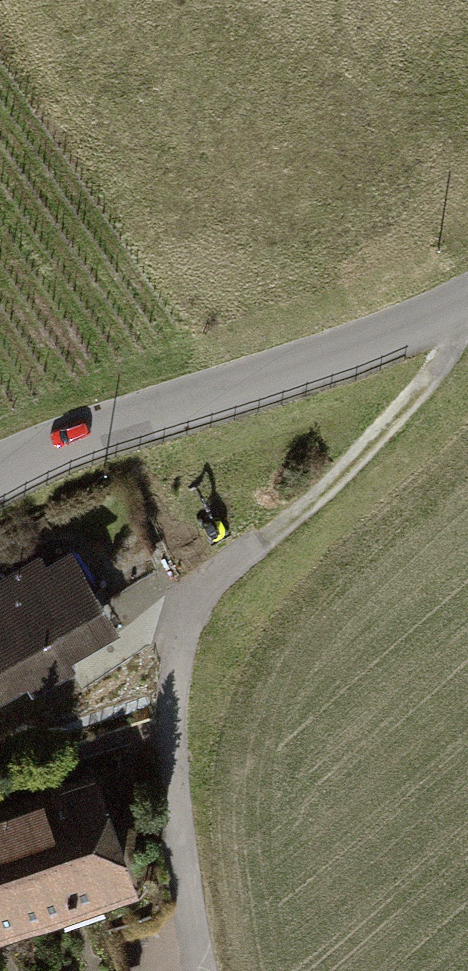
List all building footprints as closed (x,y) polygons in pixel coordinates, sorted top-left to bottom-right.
[(51,536),(61,554),(81,588),(112,570),(82,518),(51,536)] [(18,672),(25,683),(59,662),(53,652),(89,630),(70,597),(82,590),(81,588),(61,554),(35,569),(29,559),(0,576),(0,683),(18,672)] [(5,922),(110,885),(75,787),(0,815),(0,907),(5,922)]
